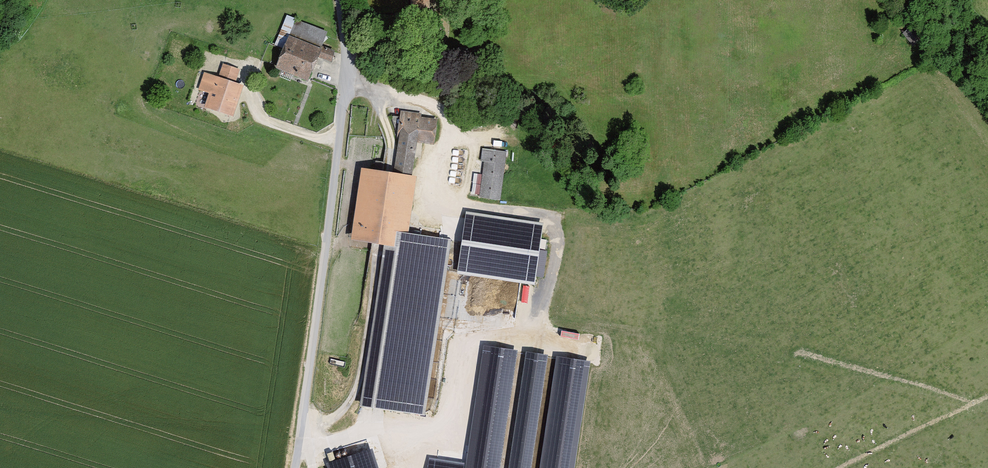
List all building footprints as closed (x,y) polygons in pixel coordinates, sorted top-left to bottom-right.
[(411,11),(435,10),(435,0),(411,0),(411,11)] [(295,22),(276,70),(308,82),(327,34),(295,22)] [(240,70),(224,65),(219,78),(203,73),(197,92),(207,95),(203,107),(235,118),(245,86),(236,83),(240,70)] [(421,114),(399,111),(391,176),(413,179),(417,144),(435,147),(438,122),(421,120),(421,114)] [(486,163),(480,197),(499,200),(507,154),(482,150),(480,162),(486,163)] [(362,171),(351,240),(383,245),(386,229),(409,232),(417,180),(413,179),(391,176),(362,171)] [(467,212),(458,273),(544,286),(553,225),(467,212)] [(383,245),(360,408),(425,417),(452,239),(409,232),(386,229),(383,245)] [(466,462),(429,457),(427,467),(500,467),(518,351),(484,346),(466,462)] [(526,352),(508,467),(531,467),(548,355),(526,352)] [(540,467),(574,467),(590,362),(556,357),(540,467)] [(372,448),(326,463),(328,467),(378,467),(372,448)]
